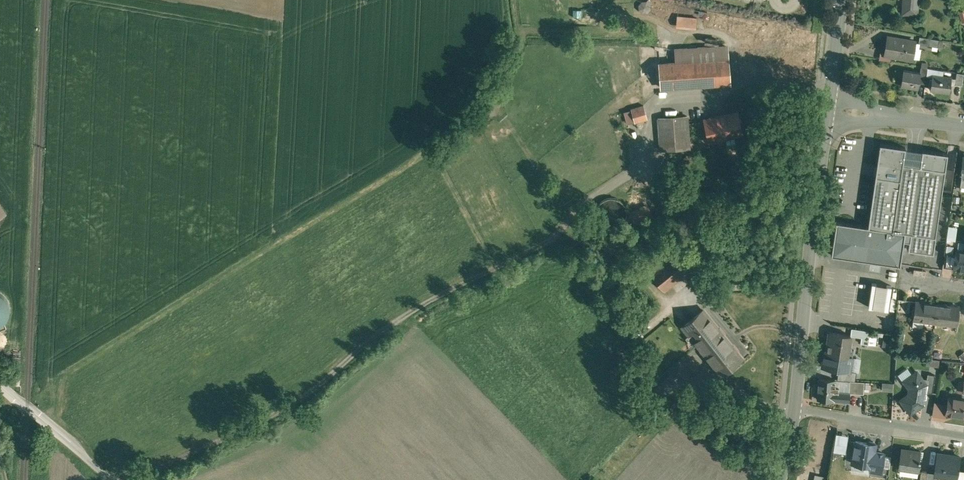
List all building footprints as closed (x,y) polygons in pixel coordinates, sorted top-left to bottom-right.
[(904,13),(917,14),(918,0),(905,0),(904,13)] [(940,40),(921,37),(920,44),(939,47),(940,40)] [(916,43),(890,38),(887,55),(913,59),(916,43)] [(728,47),(675,50),(676,62),(660,63),(662,81),(662,87),(731,83),(728,47)] [(929,68),(922,66),(921,72),(922,72),(921,79),(927,80),(929,68)] [(921,72),(905,69),(903,85),(919,88),(921,79),(922,72),(921,72)] [(957,72),(956,84),(962,85),(963,74),(963,73),(957,72)] [(952,77),(934,75),(931,89),(942,91),(942,90),(950,92),(952,77)] [(645,105),(632,109),(636,122),(648,118),(645,105)] [(738,112),(706,119),(710,141),(717,139),(719,141),(726,139),(728,137),(743,134),(738,112)] [(688,116),(658,118),(660,150),(690,148),(688,116)] [(949,153),(881,143),(869,226),(837,221),(832,255),(901,265),(905,240),(910,240),(909,249),(934,253),(949,153)] [(687,190),(673,162),(659,169),(672,197),(687,190)] [(614,197),(611,197),(609,197),(607,198),(605,198),(603,200),(602,201),(600,203),(599,205),(598,207),(597,209),(597,212),(597,214),(597,215),(598,217),(599,219),(599,220),(600,221),(601,222),(603,223),(604,225),(606,226),(608,226),(611,227),(613,227),(616,226),(619,225),(621,224),(622,223),(624,221),(625,219),(626,217),(627,214),(627,213),(627,212),(627,210),(627,209),(626,207),(625,205),(624,203),(623,202),(622,200),(620,199),(618,198),(616,197),(614,197)] [(959,240),(959,226),(950,225),(949,239),(959,240)] [(671,241),(643,263),(664,290),(692,267),(671,241)] [(956,250),(956,254),(954,266),(954,267),(963,269),(963,251),(956,250)] [(956,254),(946,253),(945,265),(954,266),(956,254)] [(869,308),(897,309),(898,284),(870,283),(869,308)] [(3,321),(6,317),(8,312),(9,306),(7,301),(4,297),(0,294),(0,323),(3,321)] [(911,299),(900,298),(898,309),(910,311),(911,299)] [(939,303),(917,300),(914,317),(936,320),(939,303)] [(959,306),(939,303),(936,320),(957,323),(959,306)] [(743,358),(704,310),(683,326),(722,375),(743,358)] [(871,330),(855,328),(854,335),(861,337),(870,338),(871,330)] [(850,335),(831,333),(830,341),(828,341),(826,355),(844,357),(845,349),(848,350),(850,335)] [(890,340),(883,338),(882,346),(889,347),(890,340)] [(918,371),(905,380),(910,388),(909,394),(902,399),(911,412),(924,403),(926,391),(928,378),(927,378),(922,377),(918,371)] [(663,380),(656,387),(665,396),(679,383),(670,373),(663,380)] [(936,374),(928,373),(927,378),(928,378),(926,391),(933,392),(936,374)] [(660,376),(652,383),(656,387),(663,380),(660,376)] [(850,392),(839,391),(839,387),(836,386),(836,380),(820,379),(818,399),(850,401),(850,392)] [(865,383),(850,382),(850,390),(857,390),(857,394),(864,394),(865,383)] [(950,396),(949,403),(948,413),(963,416),(963,398),(961,398),(950,396)] [(935,401),(932,419),(946,421),(948,413),(949,403),(935,401)] [(848,435),(836,433),(834,451),(845,453),(848,435)] [(868,442),(856,440),(853,462),(872,465),(874,451),(875,451),(876,444),(875,442),(870,441),(868,442)] [(921,451),(902,449),(900,466),(920,469),(921,458),(920,458),(921,451)] [(875,451),(874,451),(872,465),(871,470),(881,472),(885,452),(875,451)] [(952,456),(938,453),(935,472),(935,473),(936,471),(957,474),(957,476),(960,456),(952,454),(952,456)]
